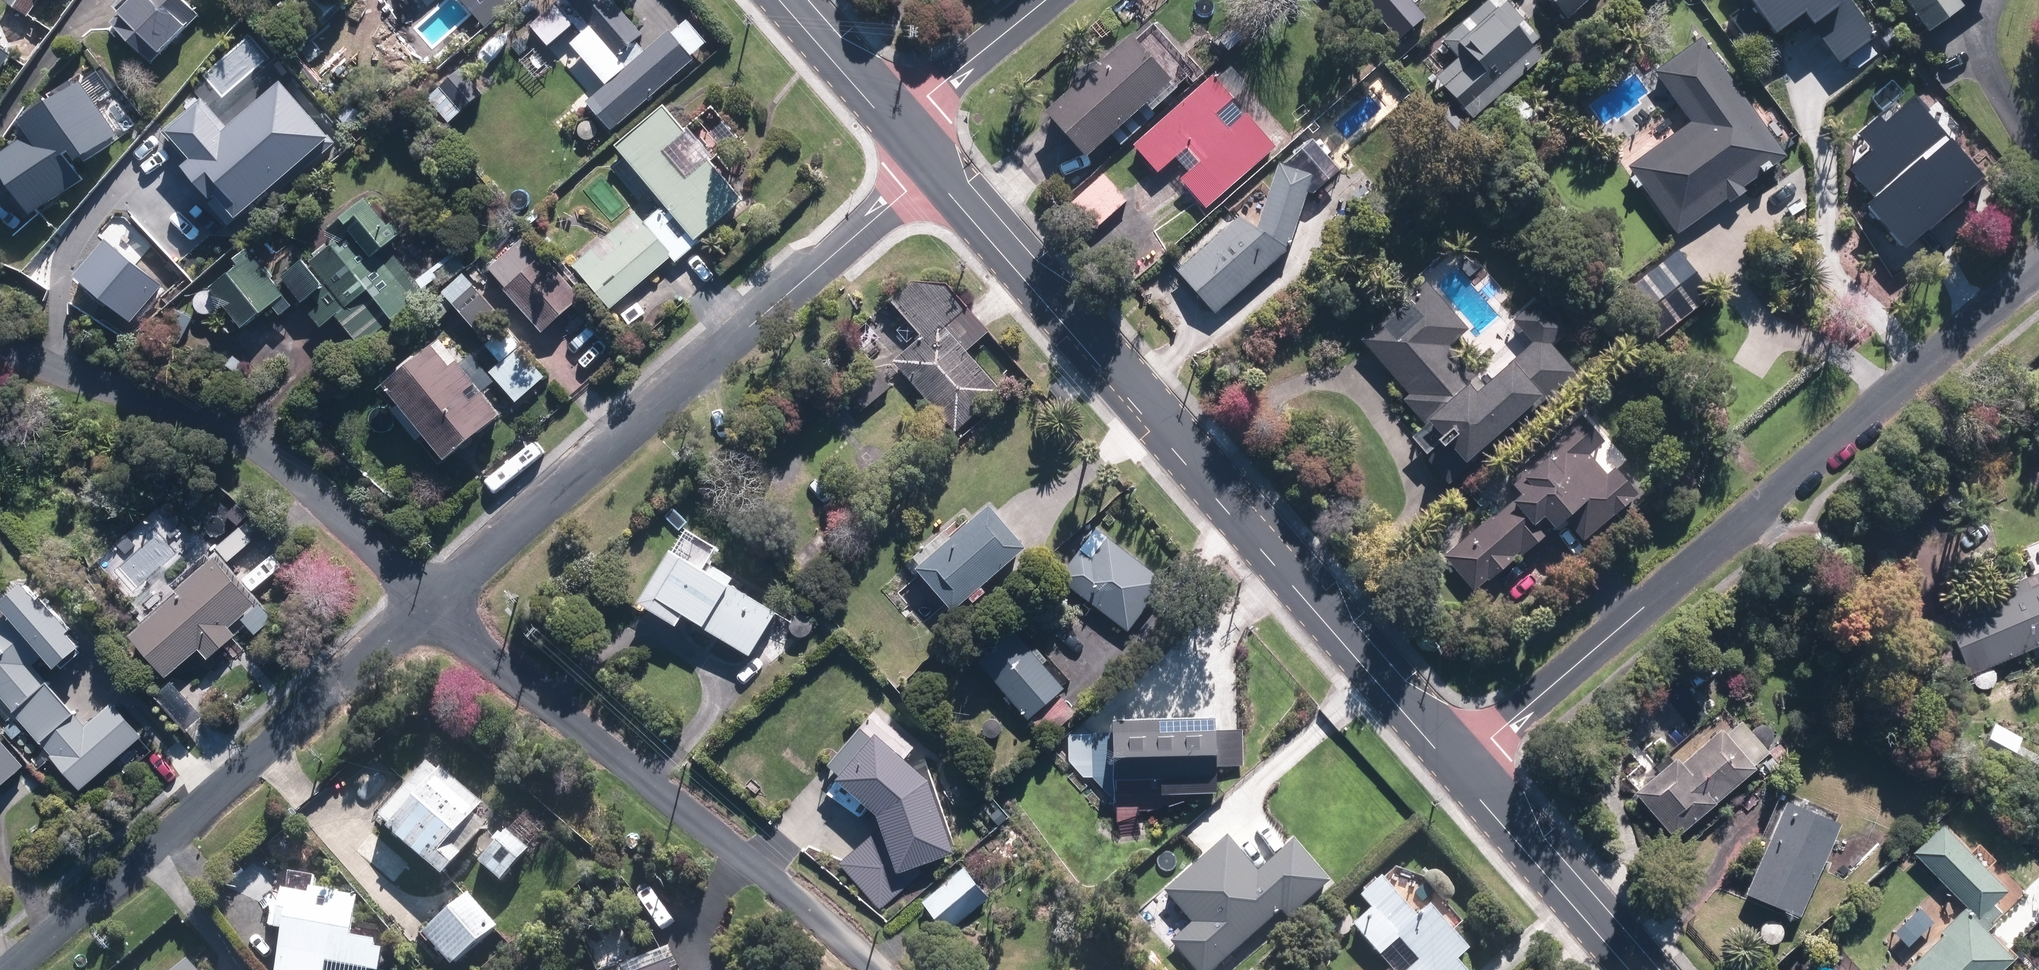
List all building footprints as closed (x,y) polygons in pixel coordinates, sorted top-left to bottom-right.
[(30,16),(40,0),(7,0),(30,16)] [(188,0),(138,0),(115,22),(154,61),(163,51),(164,52),(191,25),(190,25),(202,14),(188,0)] [(309,6),(324,22),(341,4),(337,0),(315,0),(309,6)] [(620,125),(698,58),(695,55),(711,42),(691,18),(676,31),(673,28),(648,50),(640,40),(647,35),(618,0),(564,0),(535,25),(553,46),(578,24),(585,33),(574,42),(610,84),(595,96),(620,125)] [(1371,13),(1385,0),(1359,0),(1371,13)] [(1434,44),(1526,30),(1523,11),(1534,10),(1532,0),(1427,0),(1434,44)] [(1919,36),(1957,10),(1952,2),(1954,0),(1894,0),(1919,36)] [(1689,127),(1627,168),(1672,236),(1782,164),(1700,40),(1652,72),(1689,127)] [(14,54),(0,44),(0,75),(14,54)] [(1180,89),(1140,44),(1112,69),(1109,63),(1080,75),(1087,92),(1054,121),(1094,166),(1119,143),(1125,149),(1165,114),(1159,107),(1180,89)] [(1440,54),(1416,57),(1419,84),(1440,82),(1439,77),(1443,77),(1440,54)] [(452,123),(486,92),(463,68),(430,97),(452,123)] [(1185,184),(1210,213),(1281,151),(1252,118),(1234,132),(1222,118),(1239,103),(1218,79),(1138,149),(1163,178),(1192,153),(1204,167),(1185,184)] [(1361,88),(1369,98),(1379,91),(1371,80),(1361,88)] [(0,158),(0,159),(38,213),(87,178),(71,155),(77,150),(83,159),(121,133),(84,81),(28,121),(29,122),(18,130),(26,140),(0,158)] [(671,105),(622,145),(669,204),(646,222),(648,223),(585,275),(613,309),(676,258),(680,262),(706,241),(703,237),(748,201),(712,157),(692,174),(671,149),(692,132),(671,105)] [(740,136),(726,120),(712,132),(726,148),(740,136)] [(159,201),(192,240),(263,178),(241,153),(220,171),(197,144),(168,170),(179,183),(159,201)] [(483,158),(476,150),(465,159),(472,167),(483,158)] [(1295,255),(1319,180),(1284,169),(1264,233),(1245,220),(1181,276),(1220,318),(1295,255)] [(1100,234),(1132,204),(1106,175),(1074,203),(1076,206),(1075,207),(1100,234)] [(326,327),(340,315),(366,346),(430,293),(393,246),(409,232),(400,220),(395,225),(373,197),(332,230),(340,240),(311,263),(308,260),(286,277),(307,302),(315,295),(324,306),(315,314),(326,327)] [(525,219),(531,226),(543,216),(537,209),(525,219)] [(249,327),(289,295),(251,247),(238,258),(243,264),(216,288),(249,327)] [(509,289),(547,332),(586,297),(548,254),(509,289)] [(1703,295),(1672,254),(1615,296),(1645,338),(1703,295)] [(460,256),(438,273),(447,284),(469,267),(460,256)] [(897,361),(960,432),(1007,391),(971,350),(994,330),(953,283),(916,281),(894,299),(927,335),(897,361)] [(1412,453),(1443,488),(1538,404),(1504,365),(1477,389),(1442,350),(1461,334),(1418,286),(1354,344),(1402,398),(1397,404),(1428,439),(1412,453)] [(443,345),(392,385),(453,460),(509,415),(464,361),(459,365),(443,345)] [(884,395),(895,387),(877,365),(847,390),(865,412),(874,404),(879,410),(889,401),(884,395)] [(1598,445),(1576,419),(1513,473),(1515,475),(1501,487),(1512,500),(1486,521),(1485,519),(1439,559),(1469,594),(1482,583),(1484,584),(1509,562),(1508,560),(1511,558),(1514,561),(1559,523),(1578,544),(1631,498),(1608,472),(1601,478),(1583,458),(1598,445)] [(842,499),(825,515),(839,530),(856,514),(842,499)] [(1034,547),(997,505),(959,538),(952,530),(920,557),(927,565),(924,568),(960,610),(976,597),(980,603),(993,592),(988,586),(1034,547)] [(1133,631),(1171,582),(1113,537),(1097,557),(1086,549),(1063,579),(1089,599),(1090,599),(1133,631)] [(185,593),(135,635),(171,677),(205,648),(214,659),(242,635),(235,627),(262,603),(222,557),(182,590),(185,593)] [(710,628),(755,656),(782,612),(736,584),(735,584),(689,557),(664,598),(711,626),(710,628)] [(1991,665),(2038,645),(2038,577),(1941,619),(1965,676),(1969,674),(1969,676),(1969,678),(1969,679),(1970,681),(1971,683),(1971,684),(1972,685),(1974,687),(1975,688),(1976,689),(1978,689),(1979,690),(1981,690),(1983,691),(1985,690),(1986,690),(1988,690),(1990,689),(1991,688),(1992,687),(1994,686),(1995,685),(1996,683),(1996,682),(1997,680),(1997,678),(1997,677),(1997,675),(1997,673),(1996,672),(1996,670),(1995,669),(1994,667),(1993,666),(1991,665)] [(803,592),(791,602),(801,613),(813,603),(803,592)] [(829,633),(839,625),(829,613),(819,621),(829,633)] [(68,697),(80,633),(69,630),(69,629),(12,618),(10,630),(0,628),(0,659),(4,660),(0,681),(0,686),(55,696),(56,695),(68,697)] [(786,626),(761,647),(776,664),(800,642),(786,626)] [(1070,689),(1021,631),(984,662),(1034,720),(1036,718),(1052,737),(1080,713),(1064,694),(1070,689)] [(1620,782),(1672,839),(1765,755),(1735,722),(1729,727),(1695,691),(1625,754),(1636,766),(1620,782)] [(107,769),(80,739),(79,740),(70,730),(72,730),(54,710),(22,739),(38,758),(41,755),(78,795),(107,769)] [(1226,792),(1225,718),(1122,720),(1124,778),(1170,778),(1170,793),(1226,792)] [(2036,753),(1991,724),(1976,747),(2022,776),(2036,753)] [(902,871),(960,852),(937,779),(884,733),(844,779),(884,814),(902,871)] [(28,767),(0,736),(0,791),(28,767)] [(394,823),(449,872),(469,849),(455,838),(488,801),(446,764),(443,767),(432,757),(386,811),(397,820),(394,823)] [(1304,900),(1335,846),(1299,825),(1307,811),(1274,792),(1255,827),(1243,819),(1226,849),(1228,850),(1222,862),(1240,873),(1248,860),(1278,878),(1275,883),(1304,900)] [(1839,815),(1778,792),(1737,899),(1799,922),(1839,815)] [(1946,817),(1911,846),(1962,906),(1936,929),(1942,937),(1903,969),(1997,969),(2004,963),(1979,933),(2005,911),(1994,898),(2013,882),(1977,840),(1970,846),(1946,817)] [(534,846),(512,826),(484,858),(506,878),(534,846)] [(926,901),(952,932),(994,897),(968,866),(926,901)] [(1465,965),(1478,954),(1438,909),(1424,921),(1388,881),(1367,899),(1378,911),(1358,927),(1385,958),(1405,941),(1423,962),(1414,969),(1470,969),(1465,965)] [(362,894),(343,890),(344,888),(314,883),(313,890),(288,886),(285,904),(276,902),(272,923),(290,927),(283,969),(333,969),(334,961),(385,969),(389,945),(382,943),(382,936),(355,931),(362,894)] [(472,890),(427,929),(456,963),(501,924),(472,890)] [(192,956),(177,969),(205,969),(192,956)] [(675,956),(644,969),(681,969),(675,956)]
